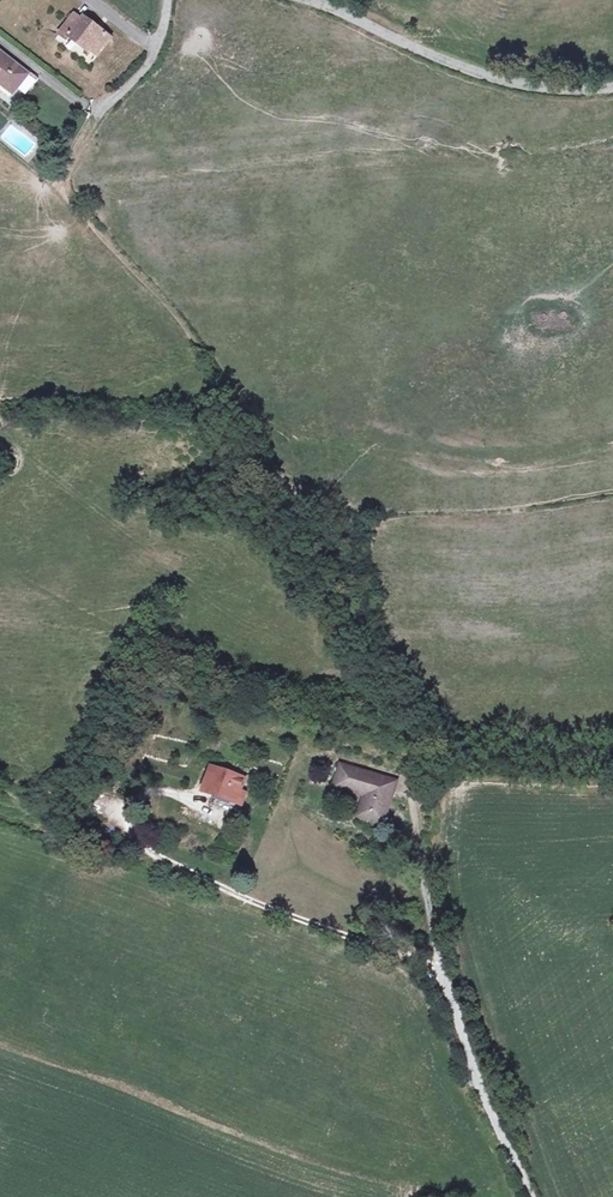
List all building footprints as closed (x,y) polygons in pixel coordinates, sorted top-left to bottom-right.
[(111,39),(84,18),(82,21),(74,15),(59,35),(67,41),(69,38),(88,52),(90,51),(98,57),(111,39)] [(0,52),(0,84),(13,95),(29,75),(0,52)] [(358,817),(384,824),(397,781),(340,764),(334,787),(365,796),(358,817)] [(236,802),(240,791),(244,779),(212,768),(204,791),(223,798),(236,802)] [(240,791),(236,802),(223,798),(221,804),(240,811),(247,793),(240,791)]
